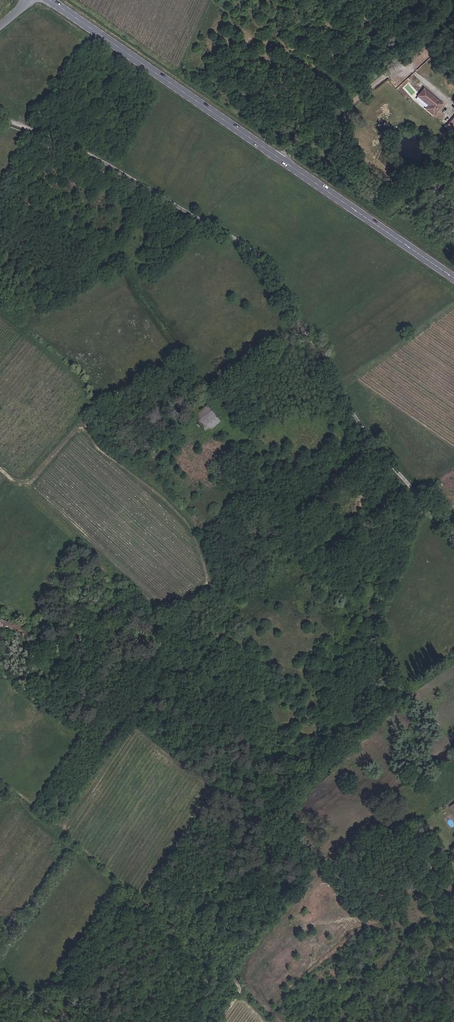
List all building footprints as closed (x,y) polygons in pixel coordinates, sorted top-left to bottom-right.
[(429,112),(438,100),(420,86),(413,94),(424,103),(421,106),(429,112)] [(448,117),(443,124),(451,129),(453,126),(453,112),(452,111),(448,117)] [(194,405),(188,410),(193,416),(199,411),(194,405)] [(193,416),(206,432),(219,421),(207,405),(199,411),(193,416)] [(14,619),(7,614),(8,613),(5,611),(2,616),(0,615),(0,624),(1,624),(8,629),(14,619)]
